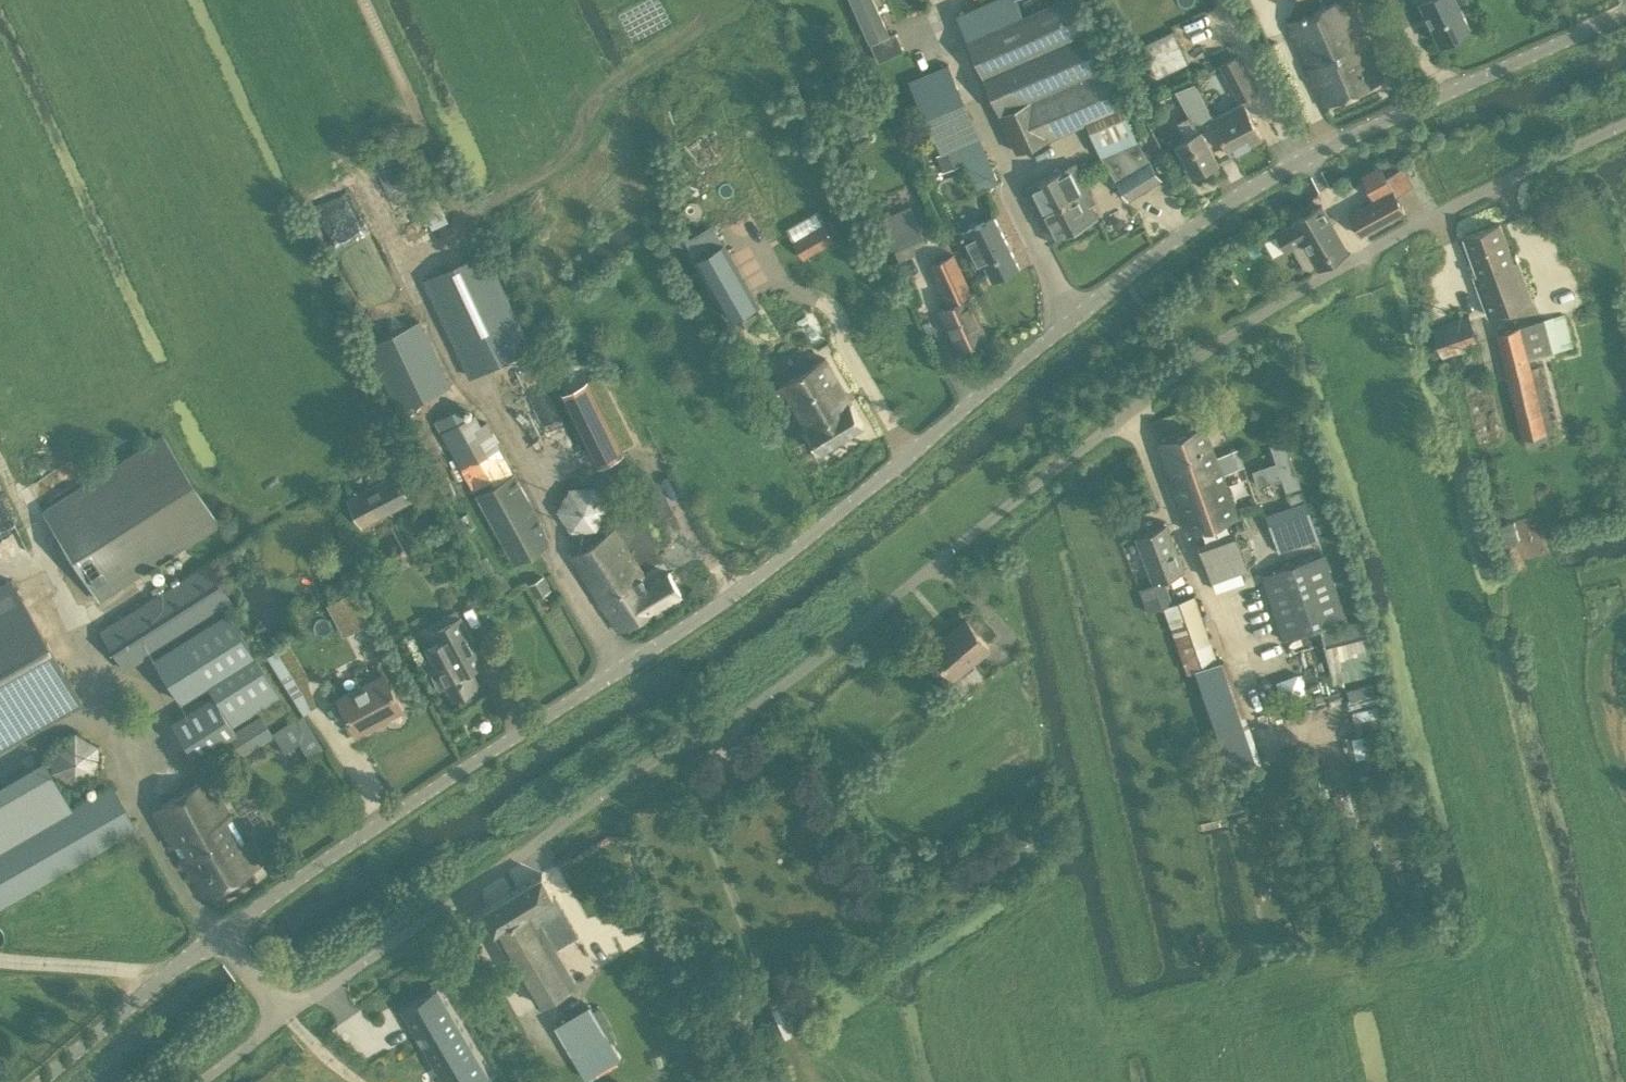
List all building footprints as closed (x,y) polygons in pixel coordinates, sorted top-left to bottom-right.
[(890,32),(876,0),(852,0),(870,40),(890,32)] [(960,17),(969,37),(967,37),(1000,110),(1017,150),(1086,120),(1121,105),(1110,79),(1076,0),(1052,0),(1023,13),(1018,0),(999,0),(960,17)] [(1381,78),(1348,0),(1335,0),(1286,21),(1321,103),(1381,78)] [(1469,28),(1456,0),(1420,0),(1440,42),(1469,28)] [(1157,76),(1188,62),(1174,30),(1143,44),(1157,76)] [(896,32),(870,44),(878,60),(903,48),(896,32)] [(1256,90),(1237,55),(1221,64),(1240,99),(1256,90)] [(998,179),(946,63),(910,79),(941,152),(937,153),(942,164),(961,155),(976,189),(998,179)] [(835,76),(826,81),(832,95),(842,90),(835,76)] [(1196,125),(1212,116),(1194,81),(1177,88),(1191,114),(1178,121),(1186,136),(1177,140),(1194,173),(1219,160),(1202,127),(1199,129),(1196,125)] [(1242,101),(1212,116),(1232,152),(1261,137),(1242,101)] [(1111,148),(1136,137),(1121,105),(1086,120),(1100,153),(1111,148)] [(1111,148),(1100,153),(1102,157),(1115,178),(1127,198),(1161,177),(1137,137),(1136,137),(1111,148)] [(1084,190),(1086,193),(1091,191),(1076,160),(1023,186),(1037,214),(1084,190)] [(1084,190),(1037,214),(1049,238),(1096,215),(1086,193),(1084,190)] [(1359,238),(1402,213),(1390,193),(1347,218),(1359,238)] [(449,220),(437,194),(421,202),(432,227),(449,220)] [(1347,247),(1321,202),(1293,218),(1294,221),(1277,231),(1286,246),(1293,242),(1305,262),(1309,263),(1316,259),(1319,263),(1347,247)] [(804,255),(836,236),(817,205),(785,224),(804,255)] [(900,251),(922,242),(908,206),(885,215),(900,251)] [(992,276),(1018,263),(994,215),(960,232),(977,264),(985,260),(992,276)] [(1499,221),(1463,234),(1475,266),(1471,267),(1487,313),(1532,296),(1515,251),(1511,252),(1499,221)] [(725,242),(696,258),(731,318),(759,302),(725,242)] [(470,374),(531,345),(485,248),(424,277),(470,374)] [(959,349),(986,337),(967,295),(972,292),(954,252),(930,263),(948,303),(940,307),(959,349)] [(1527,356),(1573,344),(1565,313),(1495,331),(1522,435),(1546,428),(1527,356)] [(1432,325),(1443,356),(1478,345),(1468,314),(1432,325)] [(399,407),(450,383),(419,318),(368,341),(399,407)] [(863,425),(825,357),(776,384),(782,395),(787,392),(819,449),(863,425)] [(586,381),(559,394),(595,464),(621,451),(620,449),(586,381)] [(516,561),(549,543),(542,521),(480,409),(442,430),(476,492),(478,493),(516,561)] [(1217,588),(1252,575),(1235,528),(1246,524),(1242,510),(1237,512),(1222,471),(1244,463),(1238,446),(1216,454),(1204,421),(1158,437),(1191,529),(1197,527),(1202,540),(1200,541),(1217,588)] [(1269,438),(1277,461),(1253,469),(1258,484),(1282,476),(1287,490),(1302,485),(1283,433),(1269,438)] [(40,509),(61,542),(97,598),(215,522),(158,434),(40,509)] [(363,523),(411,498),(397,471),(349,497),(363,523)] [(569,488),(557,510),(570,532),(595,531),(607,509),(594,487),(569,488)] [(1279,549),(1318,536),(1306,500),(1267,513),(1279,549)] [(1515,520),(1499,525),(1504,542),(1520,537),(1515,520)] [(1167,522),(1137,533),(1154,580),(1139,585),(1148,611),(1166,604),(1165,602),(1174,599),(1165,576),(1184,568),(1167,522)] [(619,631),(679,593),(666,572),(649,583),(614,527),(571,555),(619,631)] [(1132,549),(1138,546),(1136,540),(1129,542),(1132,549)] [(1322,553),(1264,573),(1288,640),(1321,629),(1334,681),(1376,671),(1363,617),(1346,621),(1322,553)] [(124,668),(229,600),(205,561),(99,629),(124,668)] [(542,575),(529,583),(537,596),(550,588),(542,575)] [(9,576),(0,582),(0,745),(81,699),(27,605),(9,576)] [(1219,731),(1244,722),(1222,657),(1217,658),(1194,592),(1174,599),(1165,602),(1166,604),(1188,669),(1196,666),(1219,731)] [(368,621),(354,594),(332,605),(347,633),(368,621)] [(152,656),(180,700),(207,683),(213,694),(172,721),(195,758),(230,736),(235,732),(231,725),(279,694),(226,609),(152,656)] [(966,615),(932,645),(955,672),(990,642),(987,640),(997,632),(977,609),(968,617),(966,615)] [(481,684),(470,666),(484,658),(461,616),(435,630),(441,640),(427,648),(439,670),(433,673),(441,688),(446,685),(454,699),(481,684)] [(963,693),(984,677),(975,665),(955,681),(963,693)] [(385,717),(403,707),(384,671),(338,695),(355,726),(382,712),(385,717)] [(1299,672),(1277,680),(1285,702),(1307,694),(1299,672)] [(325,747),(304,713),(296,718),(295,717),(271,732),(274,736),(283,751),(299,741),(310,757),(325,747)] [(235,732),(230,736),(243,756),(274,736),(271,732),(261,716),(235,732)] [(74,782),(96,769),(96,742),(74,729),(51,742),(51,769),(74,782)] [(1217,750),(1225,773),(1258,761),(1250,739),(1217,750)] [(1285,777),(1301,771),(1293,749),(1278,754),(1285,777)] [(0,782),(0,902),(125,831),(134,826),(110,785),(70,808),(42,758),(0,782)] [(1309,773),(1312,790),(1327,787),(1323,770),(1309,773)] [(231,815),(208,777),(150,810),(201,895),(259,862),(246,840),(245,842),(229,816),(231,815)] [(538,1002),(575,981),(552,942),(574,929),(540,872),(482,906),(538,1002)] [(401,1008),(417,1035),(423,1032),(428,1041),(423,1045),(436,1067),(445,1081),(480,1081),(491,1076),(487,1068),(439,986),(401,1008)] [(585,1077),(620,1057),(604,1030),(570,1051),(585,1077)]
